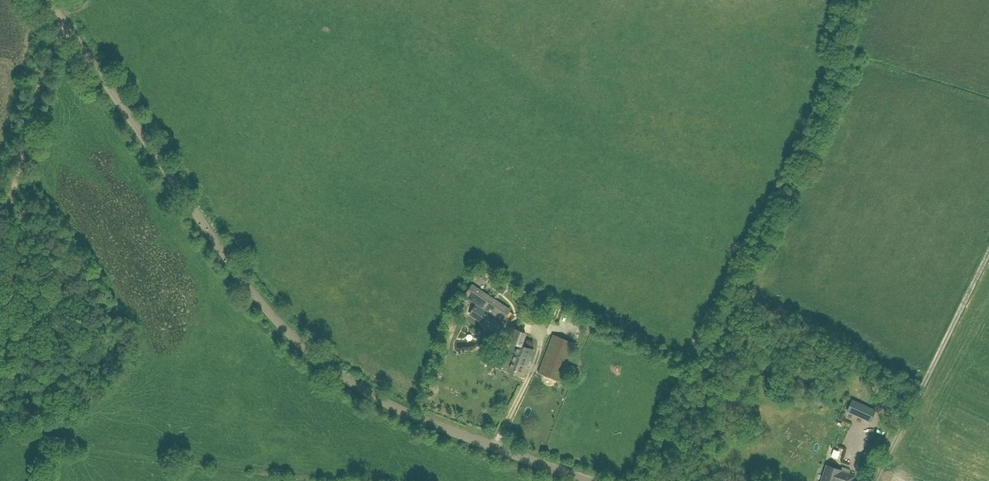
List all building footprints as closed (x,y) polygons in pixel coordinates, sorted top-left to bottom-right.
[(463,295),(503,321),(510,311),(470,283),(463,295)] [(468,314),(496,333),(502,322),(475,304),(468,314)] [(527,368),(526,367),(528,364),(534,350),(522,345),(527,333),(510,327),(505,338),(515,343),(509,357),(502,354),(497,366),(523,377),(527,368)] [(539,372),(561,381),(575,344),(553,335),(539,372)] [(905,392),(895,388),(893,395),(896,396),(893,404),(899,406),(905,392)] [(877,410),(852,399),(847,411),(871,422),(877,410)] [(874,434),(863,459),(873,463),(884,439),(874,434)] [(854,476),(846,473),(845,473),(841,472),(842,470),(827,465),(821,480),(837,480),(840,480),(852,480),(854,476)]
